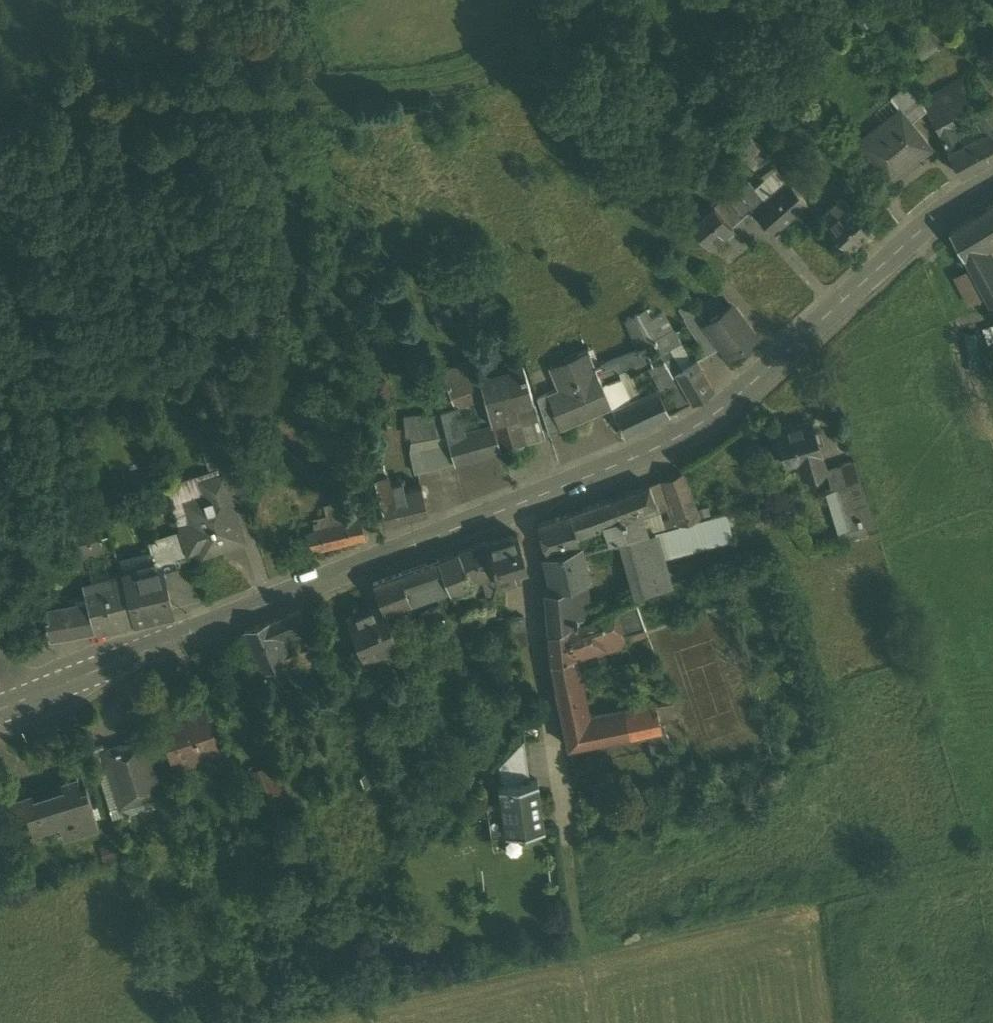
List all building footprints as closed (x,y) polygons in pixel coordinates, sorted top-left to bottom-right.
[(936,18),(911,35),(917,44),(912,48),(921,61),(951,40),(936,18)] [(926,113),(946,153),(967,142),(953,116),(986,100),(972,73),(919,102),(926,113)] [(874,112),(883,123),(900,109),(912,124),(926,113),(919,102),(909,85),(874,112)] [(989,106),(979,112),(989,130),(992,128),(992,110),(992,111),(989,106)] [(883,123),(859,142),(890,182),(931,148),(912,124),(900,109),(883,123)] [(756,121),(745,132),(759,148),(771,136),(756,121)] [(763,180),(752,190),(765,203),(789,181),(759,148),(745,132),(738,125),(724,137),(763,180)] [(946,153),(959,177),(992,159),(992,128),(989,130),(967,142),(946,153)] [(747,184),(736,193),(774,235),(808,205),(789,181),(765,203),(752,190),(747,184)] [(728,196),(712,211),(734,233),(750,217),(728,196)] [(870,230),(842,198),(820,217),(848,249),(870,230)] [(973,216),(988,242),(992,239),(992,204),(973,216)] [(734,233),(712,211),(692,231),(714,252),(734,233)] [(973,216),(948,231),(963,257),(982,245),(988,242),(973,216)] [(963,257),(970,271),(985,299),(992,313),(992,267),(982,245),(963,257)] [(985,299),(970,271),(955,279),(970,308),(985,299)] [(706,355),(722,344),(707,323),(692,301),(676,312),(706,355)] [(731,305),(707,323),(722,344),(728,353),(739,345),(741,347),(756,336),(747,323),(745,325),(731,305)] [(647,310),(638,315),(653,341),(663,359),(671,375),(675,373),(679,371),(680,370),(693,363),(665,312),(652,319),(647,310)] [(614,323),(629,350),(653,341),(638,315),(637,312),(614,323)] [(649,364),(663,359),(653,341),(629,350),(618,354),(628,372),(649,364)] [(556,389),(547,393),(555,411),(553,412),(561,429),(611,408),(601,383),(586,350),(564,360),(573,381),(556,389)] [(671,375),(663,359),(649,364),(662,386),(667,383),(665,380),(671,375)] [(440,415),(447,437),(464,432),(459,415),(473,411),(478,428),(493,423),(473,360),(440,370),(446,390),(434,394),(440,415)] [(546,368),(556,389),(573,381),(564,360),(546,368)] [(693,363),(680,370),(679,371),(675,373),(683,388),(692,403),(713,390),(697,361),(693,363)] [(481,378),(494,419),(517,412),(514,404),(536,397),(526,364),(481,378)] [(638,395),(628,372),(601,383),(611,408),(624,436),(669,415),(658,393),(646,398),(638,402),(635,397),(638,395)] [(683,388),(670,394),(678,410),(692,403),(683,388)] [(547,393),(536,397),(549,434),(561,429),(553,412),(555,411),(547,393)] [(638,395),(635,397),(638,402),(646,398),(644,393),(638,395)] [(517,412),(526,443),(549,434),(536,397),(514,404),(517,412)] [(517,412),(494,419),(502,449),(526,443),(517,412)] [(414,473),(455,463),(447,437),(440,415),(403,417),(412,450),(407,452),(414,473)] [(811,420),(793,426),(792,423),(774,429),(786,466),(798,462),(822,454),(811,420)] [(464,432),(447,437),(455,463),(501,450),(493,423),(478,428),(464,432)] [(389,424),(376,428),(383,452),(397,448),(389,424)] [(380,449),(367,452),(373,475),(375,474),(385,472),(380,449)] [(822,454),(798,462),(803,478),(819,473),(827,470),(822,454)] [(854,460),(840,465),(845,483),(859,479),(854,460)] [(232,463),(219,467),(221,473),(223,472),(230,492),(241,488),(232,463)] [(819,473),(825,491),(846,484),(845,483),(840,465),(827,470),(819,473)] [(166,485),(180,526),(191,522),(184,500),(205,493),(201,480),(221,473),(219,467),(166,485)] [(391,492),(386,471),(385,472),(375,474),(385,520),(427,510),(421,486),(391,492)] [(205,493),(184,500),(191,522),(200,548),(202,555),(222,549),(221,544),(244,536),(230,492),(223,472),(221,473),(201,480),(205,493)] [(679,474),(659,480),(675,526),(710,516),(709,505),(690,509),(679,474)] [(859,479),(845,483),(846,484),(853,508),(867,504),(859,479)] [(846,484),(825,491),(837,533),(873,523),(867,504),(853,508),(846,484)] [(649,485),(608,500),(614,519),(619,518),(635,512),(656,504),(649,485)] [(339,490),(346,519),(358,516),(356,511),(351,488),(339,490)] [(608,500),(570,514),(575,534),(614,519),(608,500)] [(369,509),(356,511),(358,516),(362,537),(375,534),(369,509)] [(640,526),(635,512),(619,518),(623,529),(626,537),(643,533),(643,532),(646,531),(644,525),(640,526)] [(675,526),(655,531),(660,550),(674,548),(676,552),(729,536),(721,512),(710,516),(675,526)] [(570,514),(537,525),(545,553),(578,543),(575,534),(570,514)] [(64,523),(74,559),(102,551),(91,515),(64,523)] [(346,519),(306,529),(312,557),(364,545),(362,537),(358,516),(346,519)] [(191,522),(180,526),(181,530),(188,552),(200,548),(191,522)] [(623,529),(613,533),(614,537),(617,536),(618,539),(626,537),(623,529)] [(181,530),(148,541),(155,567),(157,566),(161,569),(162,571),(180,564),(179,560),(190,557),(188,552),(181,530)] [(655,531),(626,538),(637,577),(643,595),(670,587),(666,572),(660,550),(655,531)] [(517,535),(486,545),(494,569),(499,584),(521,576),(518,569),(526,567),(526,562),(517,535)] [(485,542),(459,553),(469,579),(494,569),(486,545),(485,542)] [(580,546),(545,556),(545,555),(544,555),(552,589),(552,592),(566,587),(590,580),(580,546)] [(459,553),(438,560),(444,576),(448,588),(450,592),(470,584),(469,579),(459,553)] [(438,560),(425,565),(432,581),(444,576),(438,560)] [(699,562),(666,572),(670,587),(703,577),(699,562)] [(425,565),(373,584),(379,602),(383,612),(410,602),(405,590),(432,581),(425,565)] [(155,567),(122,575),(133,620),(149,616),(150,618),(159,616),(158,614),(171,611),(162,571),(161,569),(157,566),(155,567)] [(470,584),(473,594),(479,593),(480,596),(482,603),(493,599),(499,584),(494,569),(469,579),(470,584)] [(122,575),(82,585),(90,616),(95,630),(133,620),(122,575)] [(410,602),(448,588),(444,576),(432,581),(405,590),(410,602)] [(637,577),(568,602),(571,626),(585,622),(605,610),(643,595),(637,577)] [(566,587),(552,592),(552,589),(543,591),(548,634),(571,626),(568,602),(566,587)] [(480,596),(474,598),(476,606),(482,603),(480,596)] [(482,603),(476,606),(481,628),(496,621),(493,599),(482,603)] [(57,605),(46,607),(48,618),(45,619),(49,638),(86,632),(95,630),(90,616),(84,618),(81,600),(57,605)] [(645,633),(634,601),(614,607),(623,634),(628,633),(630,638),(645,633)] [(396,646),(383,612),(379,602),(343,616),(361,660),(396,646)] [(441,604),(420,613),(425,624),(445,615),(441,604)] [(614,607),(605,610),(585,622),(586,623),(594,648),(602,645),(607,648),(625,642),(623,634),(614,607)] [(301,611),(287,616),(295,636),(301,633),(304,640),(314,637),(308,624),(305,625),(301,611)] [(467,658),(477,653),(468,633),(460,612),(450,616),(467,658)] [(287,616),(244,632),(262,674),(287,665),(278,642),(295,636),(287,616)] [(523,617),(503,624),(506,650),(527,644),(523,617)] [(586,623),(548,634),(551,663),(559,702),(581,698),(573,656),(594,648),(586,623)] [(488,648),(481,628),(468,633),(477,653),(488,648)] [(331,635),(317,641),(342,698),(355,692),(331,635)] [(403,662),(396,646),(361,660),(365,670),(383,663),(385,669),(403,662)] [(310,648),(303,651),(305,657),(312,654),(310,648)] [(211,695),(199,698),(202,709),(206,722),(217,718),(211,695)] [(581,698),(559,702),(568,747),(630,735),(625,712),(585,720),(581,698)] [(657,706),(625,712),(630,735),(640,732),(641,740),(649,738),(666,735),(666,734),(664,726),(661,727),(657,706)] [(202,709),(162,721),(175,765),(215,752),(206,722),(202,709)] [(72,725),(55,731),(59,741),(76,734),(72,725)] [(666,735),(649,738),(652,752),(666,750),(673,744),(666,734),(666,735)] [(105,752),(104,753),(109,770),(120,806),(159,794),(143,740),(105,752)] [(523,740),(499,766),(502,785),(530,781),(524,740),(523,740)] [(103,747),(91,750),(98,773),(109,770),(104,753),(105,752),(103,747)] [(271,763),(248,771),(260,805),(282,797),(271,763)] [(77,776),(60,782),(62,788),(33,797),(31,792),(21,795),(32,829),(33,829),(57,822),(58,827),(71,823),(76,836),(98,828),(85,787),(80,789),(77,776)] [(502,785),(498,786),(501,801),(505,833),(525,831),(544,828),(538,780),(502,785)] [(21,795),(8,799),(20,839),(35,835),(33,829),(32,829),(21,795)] [(527,846),(525,831),(505,833),(501,801),(486,802),(492,850),(527,846)] [(71,823),(58,827),(62,840),(76,836),(71,823)] [(116,840),(98,846),(104,865),(123,858),(116,840)]
